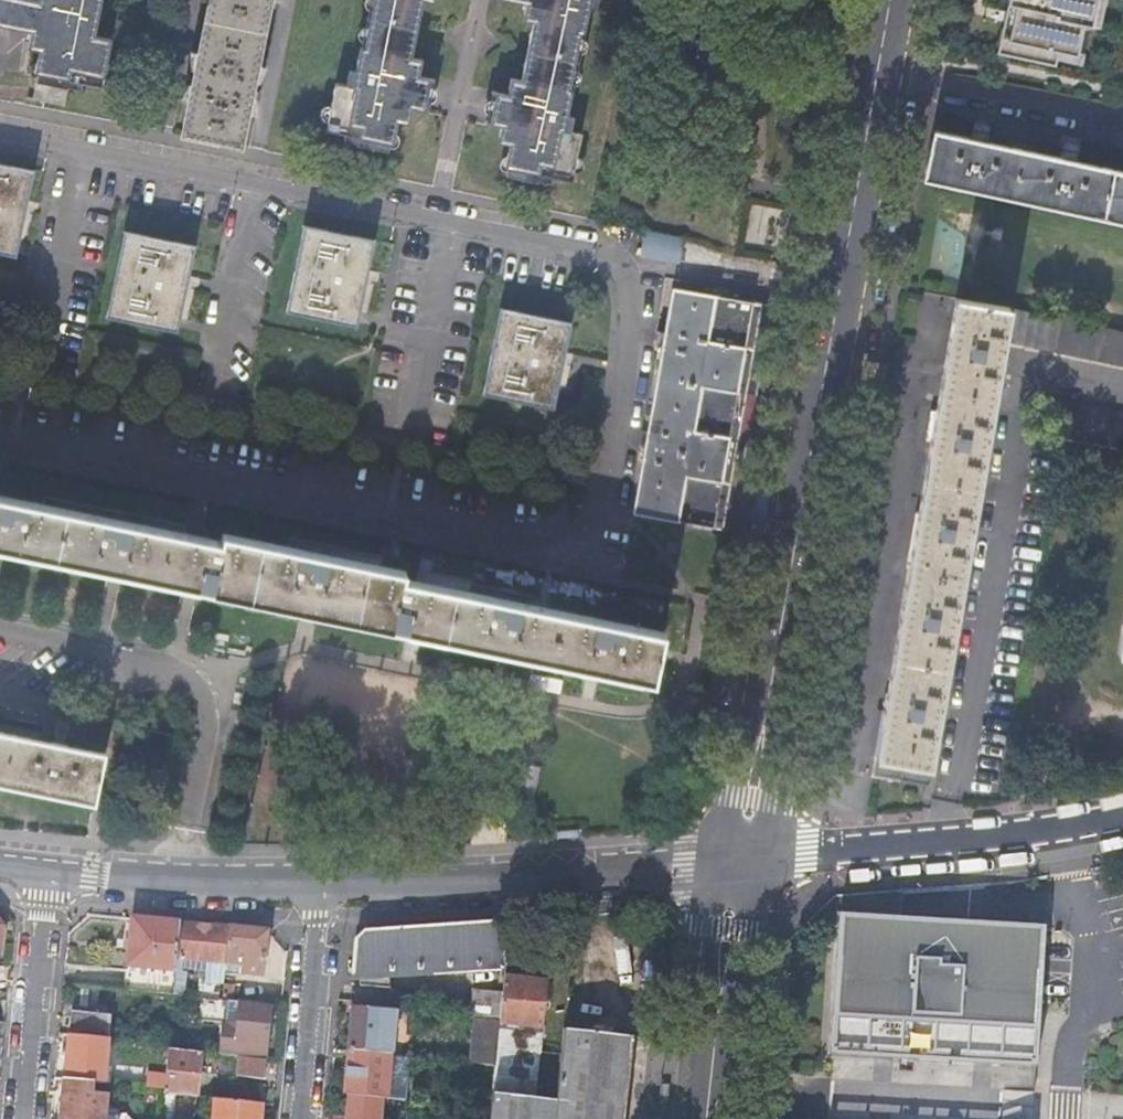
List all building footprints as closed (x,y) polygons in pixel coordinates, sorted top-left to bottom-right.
[(33,32),(31,42),(34,43),(33,50),(44,52),(38,83),(70,90),(71,87),(83,89),(85,83),(104,87),(114,39),(97,35),(105,0),(0,0),(0,25),(33,32)] [(185,127),(227,135),(226,142),(241,144),(270,0),(211,0),(185,127)] [(368,49),(366,48),(361,72),(354,71),(351,86),(339,84),(330,131),(346,134),(345,140),(358,143),(358,145),(390,151),(397,119),(411,121),(413,115),(416,116),(418,105),(459,113),(507,122),(504,134),(508,134),(507,141),(522,144),(516,178),(541,183),(542,181),(556,184),(557,177),(576,182),(586,134),(575,132),(578,117),(572,116),(577,92),(573,91),(585,33),(589,34),(593,10),(599,11),(601,0),(524,0),(531,1),(529,11),(532,12),(531,18),(538,20),(526,79),(516,76),(514,87),(466,78),(426,70),(427,58),(416,56),(427,0),(378,0),(368,49)] [(999,55),(1056,66),(1058,60),(1060,51),(1078,56),(1079,52),(1084,24),(1091,26),(1092,25),(1097,0),(1010,0),(999,55)] [(1092,25),(1099,27),(1105,0),(1097,0),(1092,25)] [(1060,51),(1058,60),(1083,65),(1086,53),(1079,52),(1078,56),(1060,51)] [(227,135),(185,127),(184,133),(226,142),(227,135)] [(1070,163),(1071,156),(1059,153),(1058,161),(1024,154),(985,146),(986,138),(975,135),(973,143),(934,135),(924,183),(1122,225),(1122,174),(1070,163)] [(32,170),(0,164),(0,253),(15,256),(24,212),(32,170)] [(366,279),(374,239),(304,225),(287,310),(357,325),(366,279)] [(647,229),(645,253),(682,257),(684,232),(647,229)] [(186,287),(194,245),(124,231),(106,317),(177,331),(186,287)] [(657,341),(656,349),(662,350),(647,435),(641,434),(640,441),(639,448),(645,449),(633,517),(714,532),(722,490),(738,492),(746,446),(730,443),(753,304),(672,290),(664,335),(659,334),(657,341)] [(1024,314),(1023,314),(956,303),(941,393),(884,720),(875,776),(902,781),(902,783),(928,787),(1005,346),(1122,369),(1122,334),(1024,314)] [(563,363),(571,320),(501,307),(484,393),(554,407),(563,363)] [(1122,451),(1122,416),(1058,406),(1053,440),(1064,441),(1122,451)] [(223,532),(221,541),(0,496),(0,547),(323,609),(420,631),(654,679),(665,628),(662,627),(662,629),(404,577),(406,569),(223,532)] [(94,803),(105,754),(65,745),(67,739),(61,738),(55,736),(53,743),(0,732),(0,784),(94,803)] [(1036,1067),(1045,927),(901,919),(839,915),(830,1054),(918,1060),(948,1062),(1036,1067)] [(124,991),(173,995),(175,976),(176,960),(180,924),(132,918),(128,952),(124,991)] [(510,921),(363,930),(355,938),(352,975),(358,975),(359,987),(374,987),(389,990),(388,973),(506,967),(510,921)] [(209,926),(189,924),(182,924),(180,924),(176,960),(175,976),(225,980),(226,965),(226,964),(229,928),(209,926)] [(249,930),(229,928),(226,964),(226,965),(241,966),(241,974),(262,976),(265,954),(266,954),(268,932),(249,930)] [(504,977),(503,994),(500,1021),(498,1040),(506,1041),(508,1024),(519,1025),(519,1031),(540,1033),(546,981),(525,979),(504,977)] [(469,1004),(467,1018),(474,1019),(500,1021),(503,994),(474,991),(473,1004),(469,1004)] [(270,1024),(272,1004),(228,1000),(194,997),(192,1020),(220,1023),(217,1055),(238,1057),(266,1060),(268,1044),(270,1024)] [(351,1029),(348,1051),(376,1054),(389,1055),(391,1055),(395,1006),(353,1001),(353,1007),(351,1029)] [(69,1036),(108,1040),(110,1016),(72,1012),(70,1024),(69,1036)] [(500,1021),(474,1019),(469,1062),(495,1064),(498,1040),(500,1021)] [(634,1038),(565,1030),(563,1030),(555,1101),(493,1094),(491,1109),(490,1118),(624,1118),(634,1038)] [(91,1082),(104,1083),(108,1040),(69,1036),(67,1058),(65,1080),(91,1082)] [(164,1089),(164,1093),(197,1097),(199,1075),(201,1054),(168,1051),(165,1075),(164,1089)] [(376,1054),(348,1051),(346,1073),(344,1095),(348,1095),(382,1098),(385,1099),(404,1100),(408,1057),(391,1055),(389,1055),(376,1054)] [(264,1080),(266,1060),(238,1057),(236,1077),(264,1080)] [(146,1087),(164,1089),(165,1075),(147,1074),(146,1087)] [(106,1097),(89,1095),(91,1082),(65,1080),(63,1104),(61,1118),(104,1118),(106,1097)] [(475,1087),(473,1107),(491,1109),(493,1094),(493,1089),(475,1087)] [(382,1098),(348,1095),(347,1109),(346,1118),(380,1118),(382,1098)] [(256,1102),(216,1098),(214,1118),(254,1118),(256,1102)]
